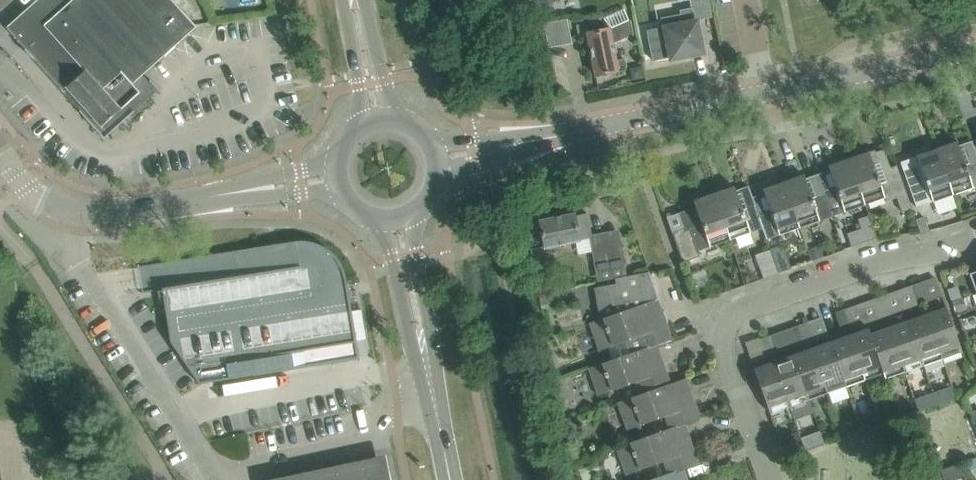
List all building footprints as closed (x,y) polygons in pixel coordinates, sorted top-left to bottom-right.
[(173,0),(37,0),(6,27),(35,59),(35,58),(64,91),(68,88),(102,127),(121,109),(121,110),(122,109),(122,108),(143,89),(144,88),(148,79),(143,74),(151,67),(152,68),(154,66),(153,65),(196,26),(173,0)] [(692,7),(679,10),(681,17),(668,20),(669,26),(650,29),(656,61),(670,58),(670,60),(672,60),(671,56),(681,54),(682,58),(704,54),(697,20),(695,20),(692,7)] [(624,37),(633,33),(629,21),(623,8),(603,18),(612,28),(609,28),(587,33),(595,75),(601,74),(618,71),(613,43),(624,37)] [(568,18),(544,22),(549,47),(572,42),(568,18)] [(144,88),(143,89),(146,92),(153,85),(148,79),(144,88)] [(975,186),(975,159),(970,141),(958,145),(957,142),(936,149),(952,194),(975,186)] [(863,205),(885,197),(887,202),(893,200),(895,214),(910,209),(911,210),(912,209),(896,165),(890,167),(884,149),(870,154),(869,152),(847,159),(863,205)] [(919,206),(952,194),(936,149),(916,156),(924,179),(911,183),(919,206)] [(832,216),(863,205),(847,159),(828,166),(830,170),(817,174),(832,216)] [(799,227),(832,216),(817,174),(805,179),(803,175),(783,182),(799,227)] [(766,239),(799,227),(783,182),(763,189),(764,193),(752,197),(759,216),(762,227),(766,239)] [(759,216),(752,197),(748,186),(736,190),(734,186),(714,194),(730,239),(762,227),(759,216)] [(698,251),(730,239),(714,194),(693,201),(696,207),(678,213),(683,227),(672,232),(683,263),(700,257),(698,251)] [(622,248),(610,251),(607,232),(592,234),(587,213),(575,216),(575,215),(540,221),(545,246),(589,238),(596,271),(625,265),(622,248)] [(915,220),(920,232),(929,230),(924,217),(915,220)] [(868,240),(864,227),(849,233),(853,245),(868,240)] [(289,242),(235,251),(239,276),(162,288),(171,342),(199,384),(256,375),(254,359),(357,342),(346,279),(345,275),(343,271),(341,267),(338,263),(336,260),(332,256),(330,253),(325,250),(322,248),(317,245),(314,244),(308,243),(306,242),(298,241),(297,241),(289,242)] [(967,266),(975,291),(975,262),(967,266)] [(663,313),(658,300),(659,300),(649,272),(615,278),(616,283),(593,287),(599,319),(590,323),(599,350),(637,337),(642,349),(657,344),(657,345),(672,339),(665,320),(662,322),(659,314),(663,313)] [(914,295),(925,291),(921,282),(910,286),(914,295)] [(925,291),(914,295),(917,305),(928,301),(925,291)] [(876,309),(887,305),(883,295),(873,299),(876,309)] [(887,305),(876,309),(879,318),(890,314),(887,305)] [(961,351),(952,326),(946,307),(926,314),(942,359),(961,351)] [(838,322),(849,318),(846,309),(835,312),(838,322)] [(922,365),(942,359),(926,314),(906,320),(922,365)] [(849,318),(838,322),(841,331),(853,327),(849,318)] [(904,372),(922,365),(906,320),(888,327),(904,372)] [(800,335),(812,331),(808,322),(797,326),(800,335)] [(886,378),(870,333),(868,327),(849,334),(864,379),(883,372),(885,379),(886,378)] [(886,378),(904,372),(888,327),(870,333),(886,378)] [(812,331),(800,335),(804,345),(815,341),(812,331)] [(846,385),(864,379),(849,334),(830,341),(846,385)] [(763,349),(774,345),(770,335),(759,339),(763,349)] [(827,392),(846,385),(830,341),(811,348),(827,392)] [(662,358),(657,345),(657,344),(642,349),(588,368),(598,395),(636,382),(640,394),(641,394),(671,384),(670,383),(664,366),(660,367),(658,359),(662,358)] [(774,345),(763,349),(766,358),(777,354),(774,345)] [(808,399),(827,392),(811,348),(793,354),(808,399)] [(790,405),(808,399),(793,354),(775,361),(790,405)] [(771,412),(790,405),(775,361),(754,368),(770,413),(771,413),(771,412)] [(913,391),(920,409),(956,395),(949,377),(913,391)] [(685,423),(685,424),(700,419),(693,400),(690,401),(687,394),(691,392),(685,378),(670,383),(671,384),(641,394),(640,394),(617,402),(627,429),(665,416),(670,428),(670,429),(685,423)] [(689,437),(685,424),(685,423),(670,429),(670,428),(616,447),(626,474),(664,461),(668,473),(669,474),(684,468),(684,469),(699,464),(692,445),(688,446),(686,439),(689,437)] [(801,438),(806,451),(825,445),(820,431),(801,438)] [(264,474),(265,479),(390,479),(383,448),(264,474)] [(684,469),(684,468),(669,474),(668,473),(648,479),(688,479),(684,469)]
